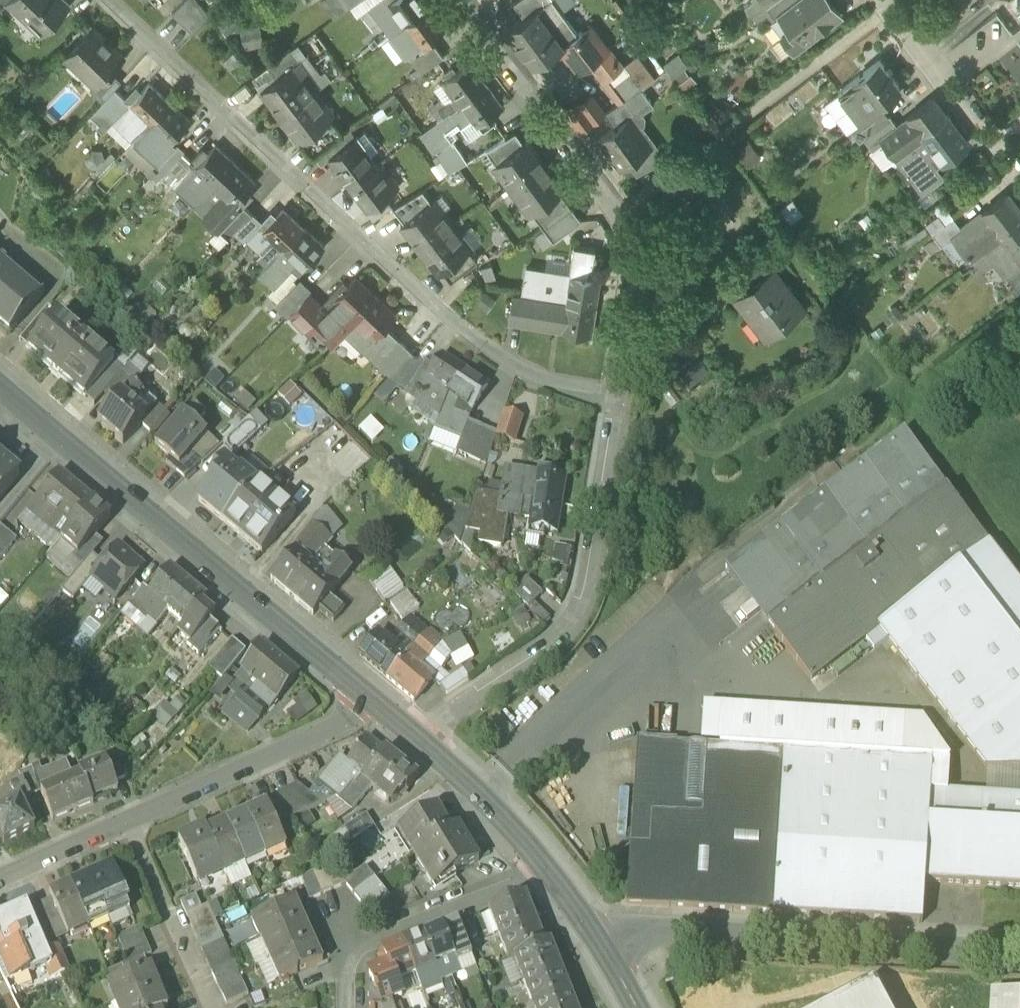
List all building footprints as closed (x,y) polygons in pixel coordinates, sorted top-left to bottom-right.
[(8,2),(7,2),(9,0),(0,0),(0,11),(8,2)] [(47,30),(70,6),(64,0),(9,0),(7,2),(8,2),(27,21),(32,16),(47,30)] [(195,35),(211,18),(197,0),(186,0),(173,14),(195,35)] [(346,0),(320,0),(334,18),(351,6),(346,0)] [(357,16),(377,0),(359,0),(350,7),(357,16)] [(390,36),(405,25),(428,7),(423,0),(378,0),(369,7),(390,36)] [(561,47),(579,33),(578,33),(562,10),(554,0),(516,0),(513,2),(524,17),(506,29),(534,67),(561,47)] [(573,0),(554,0),(562,10),(574,1),(573,0)] [(750,19),(767,6),(775,0),(752,0),(744,5),(750,19)] [(778,17),(782,14),(781,13),(798,0),(775,0),(767,6),(774,16),(778,17)] [(793,50),(812,35),(839,14),(840,10),(833,1),(829,0),(828,0),(798,0),(781,13),(782,14),(778,17),(774,16),(775,18),(770,21),(781,35),(793,50)] [(428,7),(405,25),(421,47),(431,39),(445,29),(429,7),(428,7)] [(233,10),(215,23),(227,38),(244,25),(233,10)] [(1019,87),(1019,48),(996,16),(977,31),(1019,87)] [(260,25),(239,30),(244,50),(264,45),(260,25)] [(407,57),(421,47),(405,25),(390,36),(391,36),(405,54),(407,57)] [(589,25),(578,33),(579,33),(561,47),(572,63),(586,64),(589,62),(607,49),(607,48),(589,25)] [(101,80),(103,81),(112,71),(113,70),(109,65),(120,54),(93,26),(64,56),(85,75),(90,69),(101,80)] [(780,59),(793,50),(781,35),(769,45),(780,59)] [(391,36),(390,36),(381,43),(396,62),(405,54),(391,36)] [(412,60),(421,73),(444,56),(431,39),(421,47),(424,50),(412,60)] [(261,90),(295,65),(307,56),(299,45),(271,65),(277,74),(259,87),(261,90)] [(624,100),(624,99),(640,87),(623,65),(609,46),(607,48),(607,49),(589,62),(603,81),(606,78),(611,85),(613,84),(624,100)] [(663,63),(674,78),(687,68),(689,66),(678,51),(663,63)] [(637,54),(623,65),(640,87),(654,77),(637,54)] [(295,65),(315,92),(332,79),(325,70),(321,74),(307,56),(295,65)] [(850,130),(851,130),(882,106),(895,96),(892,91),(898,86),(879,61),(838,92),(827,100),(850,130)] [(454,97),(459,104),(486,84),(470,62),(443,82),(454,97)] [(252,79),(259,88),(259,87),(277,74),(271,65),(256,77),(252,79)] [(261,90),(281,117),(315,92),(295,65),(261,90)] [(687,68),(674,78),(685,91),(697,82),(687,68)] [(91,90),(103,101),(115,88),(122,80),(112,71),(103,81),(101,80),(91,90)] [(129,103),(130,104),(149,123),(169,101),(149,82),(141,91),(139,93),(130,103),(129,103)] [(454,97),(443,82),(434,89),(442,100),(445,104),(454,97)] [(503,107),(486,84),(459,104),(439,119),(437,121),(438,121),(422,132),(435,151),(452,139),(452,140),(456,136),(453,132),(460,126),(470,139),(483,130),(494,121),(490,116),(503,107)] [(650,100),(640,87),(624,99),(634,112),(650,100)] [(96,126),(103,132),(106,128),(114,120),(130,104),(129,103),(130,103),(126,99),(115,88),(103,101),(90,115),(99,123),(96,126)] [(126,99),(130,103),(139,93),(135,90),(126,99)] [(325,105),(315,92),(281,117),(300,142),(303,140),(331,120),(322,108),(325,105)] [(567,111),(580,129),(604,112),(590,95),(567,111)] [(431,109),(439,119),(459,104),(454,97),(445,104),(442,100),(431,109)] [(605,113),(614,126),(624,119),(625,120),(632,115),(635,113),(634,112),(624,99),(624,100),(605,113)] [(896,160),(897,159),(917,144),(912,139),(930,126),(931,127),(946,116),(933,99),(897,126),(885,134),(879,139),(882,142),(892,155),(896,160)] [(189,120),(169,101),(149,123),(134,138),(157,161),(157,162),(176,142),(177,142),(186,132),(182,128),(189,120)] [(134,138),(149,123),(130,104),(114,120),(132,140),(134,138)] [(850,130),(859,142),(864,138),(891,118),(882,106),(851,130),(850,130)] [(654,145),(632,115),(625,120),(647,150),(654,145)] [(967,144),(946,116),(931,127),(930,126),(912,139),(917,144),(897,159),(922,193),(932,185),(941,178),(934,169),(967,144)] [(864,138),(872,149),(882,142),(879,139),(885,134),(897,126),(891,118),(864,138)] [(600,137),(622,168),(629,163),(647,150),(625,120),(624,119),(614,126),(600,137)] [(114,120),(106,128),(126,147),(132,140),(114,120)] [(303,140),(313,153),(333,138),(341,132),(331,120),(303,140)] [(365,130),(355,138),(369,156),(379,148),(365,130)] [(486,150),(497,164),(525,144),(515,132),(486,150)] [(134,138),(132,140),(126,147),(124,149),(156,181),(161,176),(152,166),(157,161),(134,138)] [(329,157),(350,185),(376,166),(369,156),(355,138),(341,148),(329,157)] [(435,151),(442,162),(458,148),(452,140),(452,139),(435,151)] [(748,139),(732,151),(747,170),(762,158),(748,139)] [(502,178),(512,191),(546,165),(528,141),(525,144),(497,164),(506,176),(502,178)] [(152,166),(161,176),(183,153),(185,150),(177,142),(176,142),(157,162),(157,161),(152,166)] [(882,142),(872,149),(869,152),(882,170),(896,160),(892,155),(882,142)] [(190,161),(195,166),(215,185),(235,163),(215,145),(205,156),(200,151),(191,160),(190,161)] [(629,163),(637,174),(664,159),(654,145),(647,150),(629,163)] [(442,162),(450,173),(454,170),(459,167),(467,162),(458,148),(442,162)] [(102,150),(92,149),(86,158),(88,168),(99,167),(105,159),(102,150)] [(191,160),(183,153),(161,176),(156,181),(152,186),(168,200),(177,190),(175,188),(195,166),(190,161),(191,160)] [(994,179),(976,156),(967,163),(985,186),(994,179)] [(255,182),(235,163),(215,185),(195,206),(218,228),(219,229),(243,204),(252,195),(247,191),(255,182)] [(380,163),(376,166),(350,185),(368,210),(385,197),(398,187),(380,163)] [(564,190),(546,165),(512,191),(522,204),(525,202),(533,213),(561,193),(564,190)] [(195,206),(215,185),(195,166),(175,188),(177,190),(195,206)] [(932,185),(922,193),(916,197),(925,208),(940,196),(932,185)] [(393,207),(405,223),(432,201),(422,189),(393,207)] [(582,220),(573,208),(561,193),(533,213),(543,227),(544,228),(554,241),(582,220)] [(986,251),(1019,225),(1019,212),(1007,195),(961,229),(962,229),(952,236),(953,237),(965,253),(972,262),(973,261),(986,251)] [(392,206),(385,197),(368,210),(375,219),(392,206)] [(436,199),(432,201),(441,213),(445,210),(436,199)] [(792,200),(780,210),(791,225),(804,214),(792,200)] [(401,225),(420,250),(454,223),(445,210),(441,213),(432,201),(405,223),(401,225)] [(228,238),(235,231),(253,213),(243,204),(219,229),(228,238)] [(258,257),(267,265),(303,228),(283,209),(276,217),(270,212),(262,221),(247,237),(248,238),(260,249),(259,250),(262,253),(258,257)] [(262,221),(253,213),(235,231),(246,241),(248,238),(247,237),(262,221)] [(932,234),(941,246),(942,246),(953,237),(952,236),(962,229),(961,229),(953,218),(932,234)] [(461,232),(454,223),(420,250),(439,274),(443,271),(470,251),(461,239),(464,236),(461,232)] [(464,236),(473,248),(483,240),(471,225),(461,232),(464,236)] [(986,251),(996,263),(1007,278),(1019,268),(1019,225),(986,251)] [(304,227),(303,228),(267,265),(259,274),(273,287),(291,268),(298,274),(324,246),(304,227)] [(900,244),(905,251),(929,234),(924,227),(900,244)] [(219,229),(218,228),(208,239),(218,248),(228,238),(219,229)] [(554,241),(544,228),(533,236),(543,249),(554,241)] [(473,248),(464,236),(461,239),(470,251),(473,248)] [(953,237),(942,246),(954,261),(965,253),(953,237)] [(70,254),(57,242),(51,250),(64,261),(70,254)] [(574,246),(570,266),(571,266),(585,269),(589,269),(592,269),(595,250),(574,246)] [(443,271),(451,281),(478,261),(470,251),(443,271)] [(986,251),(973,261),(975,265),(970,269),(975,276),(996,263),(986,251)] [(41,298),(44,295),(0,257),(0,262),(41,298)] [(10,334),(41,298),(0,262),(0,326),(10,334)] [(571,266),(570,274),(584,276),(585,269),(571,266)] [(279,302),(297,283),(293,279),(298,274),(291,268),(273,287),(269,292),(279,302)] [(522,294),(565,301),(570,274),(526,268),(522,294)] [(1019,300),(1019,268),(1007,278),(1014,287),(1011,289),(1019,300)] [(588,277),(584,276),(570,274),(565,301),(594,306),(599,278),(588,277)] [(741,299),(765,332),(798,307),(773,275),(741,299)] [(323,348),(344,328),(376,296),(356,277),(348,285),(344,281),(330,296),(334,299),(325,309),(323,307),(323,306),(308,292),(308,293),(289,313),(323,348)] [(297,283),(279,302),(276,305),(286,315),(289,313),(308,293),(308,292),(311,289),(301,279),(297,283)] [(476,303),(487,312),(497,300),(485,291),(476,303)] [(508,320),(560,329),(565,301),(522,294),(512,293),(508,320)] [(397,315),(376,296),(344,328),(378,361),(399,339),(386,326),(397,315)] [(594,306),(565,301),(560,329),(589,333),(594,306)] [(136,313),(147,324),(151,320),(156,315),(145,304),(136,313)] [(29,350),(85,399),(98,384),(114,365),(58,316),(29,350)] [(151,320),(147,324),(142,330),(154,340),(162,331),(151,320)] [(378,361),(393,376),(411,355),(413,353),(399,339),(378,361)] [(123,372),(129,366),(141,351),(133,344),(114,365),(123,372)] [(426,366),(411,355),(393,376),(388,381),(399,388),(408,394),(426,366)] [(414,398),(440,416),(449,396),(465,372),(465,371),(442,356),(433,370),(426,366),(408,394),(414,398)] [(670,370),(690,395),(708,381),(689,356),(670,370)] [(129,366),(123,372),(114,365),(98,384),(85,399),(94,406),(104,394),(115,404),(122,395),(123,395),(133,385),(135,387),(143,378),(129,366)] [(205,379),(216,389),(225,379),(214,369),(205,379)] [(465,372),(449,396),(460,404),(472,411),(488,388),(465,372)] [(383,407),(399,388),(388,381),(373,398),(383,407)] [(302,396),(290,383),(277,395),(289,408),(302,396)] [(99,422),(125,445),(142,424),(158,406),(135,387),(133,385),(123,395),(122,395),(115,404),(99,422)] [(256,404),(241,390),(232,400),(247,414),(256,404)] [(469,423),(470,420),(456,414),(460,404),(449,396),(440,416),(435,429),(461,441),(469,423)] [(440,416),(414,398),(406,410),(435,429),(440,416)] [(183,415),(156,446),(177,464),(181,467),(192,454),(207,436),(203,433),(204,432),(207,428),(202,423),(207,417),(192,404),(183,415)] [(472,411),(460,404),(456,414),(470,420),(472,411)] [(142,424),(151,432),(167,413),(158,406),(142,424)] [(503,412),(498,429),(496,433),(495,438),(513,444),(521,418),(503,412)] [(385,432),(371,418),(359,430),(373,444),(385,432)] [(235,456),(261,431),(249,419),(223,443),(235,456)] [(486,465),(495,438),(496,433),(469,423),(461,441),(456,453),(486,465)] [(960,506),(973,523),(986,512),(1019,557),(1019,424),(956,473),(974,497),(960,506)] [(461,441),(435,429),(430,444),(455,455),(456,453),(461,441)] [(811,681),(878,629),(910,605),(989,544),(973,523),(960,506),(947,489),(904,432),(865,462),(845,477),(725,569),(811,681)] [(192,454),(202,462),(219,446),(207,436),(192,454)] [(174,468),(185,478),(202,462),(192,454),(181,467),(177,464),(174,468)] [(20,475),(0,459),(0,499),(20,475)] [(242,472),(256,483),(269,473),(252,459),(242,472)] [(224,522),(256,483),(242,472),(241,470),(238,474),(224,462),(217,471),(221,474),(199,500),(224,522)] [(507,470),(501,497),(533,502),(561,507),(561,506),(562,507),(566,479),(551,477),(552,469),(539,466),(537,475),(507,470)] [(27,510),(62,540),(93,502),(94,502),(59,472),(27,510)] [(295,516),(256,483),(224,522),(262,554),(295,516)] [(504,517),(530,521),(533,502),(501,497),(477,493),(472,511),(465,532),(480,535),(478,545),(501,549),(505,524),(503,523),(504,517)] [(111,516),(93,502),(62,540),(61,540),(77,554),(78,555),(94,536),(111,516)] [(445,513),(437,520),(462,545),(465,532),(472,511),(449,502),(441,509),(445,513)] [(561,507),(533,502),(530,521),(527,537),(541,540),(543,531),(557,534),(561,507)] [(314,525),(332,540),(343,528),(327,509),(314,525)] [(62,540),(27,510),(17,522),(52,551),(46,559),(71,580),(83,566),(73,558),(77,554),(61,540),(62,540)] [(293,549),(296,551),(297,550),(339,585),(351,572),(325,550),(332,540),(314,525),(293,549)] [(16,541),(0,528),(0,560),(16,541)] [(61,591),(73,600),(91,578),(90,577),(102,563),(92,554),(102,542),(94,536),(78,555),(77,554),(73,558),(83,566),(71,580),(61,591)] [(541,540),(527,537),(525,550),(539,552),(541,540)] [(989,544),(910,605),(1019,749),(1019,584),(989,544)] [(109,588),(119,596),(143,568),(128,555),(127,556),(118,548),(119,547),(117,546),(102,563),(90,577),(91,578),(106,591),(109,588)] [(563,569),(569,568),(572,549),(555,547),(552,563),(563,569)] [(330,597),(339,585),(297,550),(296,551),(271,581),(313,617),(319,610),(330,597)] [(171,567),(148,594),(143,590),(130,606),(143,617),(146,614),(158,624),(168,612),(183,625),(177,632),(189,643),(190,643),(210,621),(215,615),(202,604),(207,598),(171,567)] [(369,580),(385,602),(404,589),(388,567),(369,580)] [(527,608),(529,610),(535,604),(543,595),(527,580),(513,595),(527,608)] [(390,604),(402,621),(419,609),(408,592),(390,604)] [(344,609),(330,597),(319,610),(334,622),(344,609)] [(551,620),(535,604),(529,610),(546,626),(551,620)] [(1019,770),(1019,749),(910,605),(878,629),(985,769),(1019,770)] [(531,624),(524,609),(509,615),(516,630),(531,624)] [(424,637),(424,636),(413,627),(416,624),(411,619),(399,635),(414,648),(429,660),(429,661),(442,645),(445,643),(430,631),(424,637)] [(187,646),(198,655),(220,629),(210,621),(190,643),(189,643),(187,646)] [(360,656),(387,679),(411,651),(407,648),(402,654),(391,644),(379,634),(360,656)] [(391,644),(402,654),(407,648),(411,651),(414,648),(399,635),(391,644)] [(443,646),(450,659),(467,649),(460,637),(443,646)] [(209,668),(223,679),(246,652),(233,640),(209,668)] [(263,644),(241,670),(252,679),(253,680),(263,667),(268,672),(279,658),(263,644)] [(414,648),(411,651),(387,679),(414,702),(432,681),(439,687),(441,686),(440,686),(451,679),(442,671),(451,659),(450,659),(443,646),(442,645),(429,661),(429,660),(414,648)] [(450,659),(451,659),(457,670),(473,660),(467,649),(450,659)] [(298,673),(279,658),(268,672),(263,667),(253,680),(277,699),(298,673)] [(245,687),(252,679),(241,670),(235,678),(245,687)] [(441,686),(447,695),(470,680),(463,671),(451,679),(440,686),(441,686)] [(224,691),(234,700),(244,688),(245,687),(235,678),(224,691)] [(251,694),(269,709),(277,699),(253,680),(252,679),(245,687),(244,688),(251,694)] [(234,700),(242,706),(251,694),(244,688),(234,700)] [(296,721),(318,707),(308,691),(286,706),(296,721)] [(242,706),(244,708),(249,712),(258,720),(269,709),(251,694),(242,706)] [(163,704),(159,713),(174,719),(178,709),(163,704)] [(721,705),(719,745),(783,749),(932,759),(904,717),(721,705)] [(242,720),(249,712),(244,708),(237,716),(242,720)] [(231,722),(245,734),(258,720),(249,712),(242,720),(237,716),(231,722)] [(922,718),(904,717),(932,759),(930,792),(947,793),(949,761),(922,718)] [(37,739),(47,747),(55,743),(46,735),(37,739)] [(367,737),(347,762),(346,763),(363,776),(384,751),(367,737)] [(630,846),(713,851),(715,816),(677,814),(673,798),(677,744),(677,742),(637,740),(630,846)] [(715,816),(719,747),(677,744),(673,798),(677,814),(715,816)] [(719,747),(715,816),(713,851),(777,855),(783,749),(719,745),(719,747)] [(932,759),(783,749),(777,855),(773,913),(773,914),(774,914),(846,918),(846,919),(848,919),(901,922),(921,923),(924,883),(930,792),(932,759)] [(14,763),(0,750),(0,779),(14,763)] [(363,776),(362,777),(373,786),(379,790),(376,793),(388,803),(399,796),(400,796),(405,790),(406,792),(419,777),(385,750),(384,751),(363,776)] [(31,769),(36,780),(61,770),(60,769),(55,758),(53,752),(38,759),(40,765),(31,769)] [(339,756),(332,765),(339,770),(346,761),(339,756)] [(106,762),(114,783),(127,778),(118,757),(106,762)] [(332,765),(318,783),(336,797),(339,800),(353,783),(355,784),(362,777),(363,776),(346,763),(347,762),(346,761),(339,770),(332,765)] [(79,772),(81,776),(90,800),(117,790),(114,783),(106,762),(79,772)] [(36,780),(41,792),(73,779),(67,766),(60,769),(61,770),(36,780)] [(23,782),(31,797),(41,793),(41,792),(36,780),(31,769),(19,774),(23,782)] [(81,776),(73,779),(41,792),(41,793),(53,820),(92,803),(90,800),(81,776)] [(352,811),(373,786),(362,777),(355,784),(353,783),(339,800),(352,811)] [(10,788),(16,800),(19,798),(21,802),(31,797),(23,782),(10,788)] [(326,802),(336,797),(318,783),(309,794),(321,804),(326,802)] [(275,795),(280,801),(292,817),(321,804),(309,794),(297,784),(275,795)] [(930,792),(924,883),(1019,889),(1019,797),(947,793),(930,792)] [(336,797),(326,802),(337,820),(352,811),(339,800),(336,797)] [(21,802),(19,798),(16,800),(7,804),(8,806),(0,810),(0,835),(4,843),(34,828),(21,802)] [(295,821),(292,817),(280,801),(268,807),(278,830),(295,821)] [(267,806),(247,814),(263,851),(283,842),(278,830),(268,807),(267,806)] [(399,831),(413,855),(451,832),(436,808),(399,831)] [(266,856),(263,851),(247,814),(227,823),(245,865),(266,856)] [(352,839),(353,840),(373,827),(367,816),(346,829),(352,839)] [(225,874),(245,865),(227,823),(207,832),(223,868),(225,874)] [(458,827),(451,832),(413,855),(433,887),(452,875),(454,877),(479,862),(458,827)] [(197,879),(223,868),(207,832),(205,829),(179,840),(197,879)] [(336,848),(352,839),(346,829),(330,839),(336,848)] [(773,913),(777,855),(713,851),(630,846),(626,904),(697,909),(732,911),(736,912),(736,911),(773,913)] [(245,865),(225,874),(232,888),(252,879),(245,865)] [(330,866),(322,869),(332,891),(346,885),(343,882),(330,866)] [(111,867),(90,876),(107,913),(109,918),(130,908),(111,867)] [(365,868),(343,882),(346,885),(353,894),(368,883),(374,879),(365,868)] [(322,869),(312,874),(321,896),(332,891),(322,869)] [(309,901),(321,896),(312,874),(302,878),(309,901)] [(86,922),(107,913),(90,876),(70,885),(86,922)] [(389,898),(374,879),(368,883),(353,894),(370,914),(389,898)] [(51,899),(60,919),(65,931),(67,930),(86,922),(70,885),(49,894),(51,899)] [(180,902),(186,914),(201,908),(196,895),(180,902)] [(489,911),(499,936),(535,922),(525,896),(489,911)] [(41,903),(50,923),(60,919),(51,899),(41,903)] [(253,920),(262,941),(304,922),(294,902),(253,920)] [(186,914),(191,927),(213,917),(208,905),(201,908),(186,914)] [(130,908),(109,918),(113,927),(134,918),(130,908)] [(10,979),(45,965),(50,964),(46,953),(47,953),(31,912),(0,922),(0,953),(10,979)] [(191,927),(197,939),(219,929),(213,917),(191,927)] [(69,935),(67,930),(65,931),(60,919),(50,923),(57,940),(69,935)] [(262,941),(271,961),(313,942),(304,922),(262,941)] [(508,961),(515,958),(545,946),(535,922),(499,936),(508,961)] [(443,928),(447,940),(462,934),(458,923),(443,928)] [(423,936),(435,966),(455,959),(447,940),(443,928),(423,936)] [(197,939),(202,950),(224,940),(219,929),(197,939)] [(119,941),(124,952),(147,941),(142,930),(119,941)] [(472,958),(462,934),(447,940),(455,959),(457,964),(472,958)] [(404,944),(415,974),(435,966),(423,936),(404,944)] [(202,950),(207,961),(228,951),(224,940),(202,950)] [(152,953),(147,941),(124,952),(129,962),(144,956),(152,953)] [(271,961),(262,941),(246,948),(255,968),(258,967),(271,961)] [(322,963),(313,942),(271,961),(280,982),(322,963)] [(403,944),(383,951),(389,967),(382,969),(369,974),(374,987),(381,1005),(392,1001),(403,997),(403,996),(397,981),(415,974),(404,944),(403,944)] [(515,960),(524,983),(561,969),(551,944),(545,946),(515,958),(515,960)] [(50,970),(53,979),(69,972),(59,948),(47,953),(46,953),(50,964),(45,965),(47,971),(50,970)] [(207,961),(211,971),(233,962),(228,951),(207,961)] [(378,959),(382,969),(389,967),(383,951),(378,959)] [(148,966),(144,956),(129,962),(129,963),(122,966),(126,976),(148,966)] [(476,969),(472,958),(457,964),(461,975),(476,969)] [(457,964),(455,959),(435,966),(441,982),(454,978),(461,975),(457,964)] [(524,983),(515,960),(502,965),(511,988),(524,983)] [(271,961),(258,967),(267,988),(280,982),(271,961)] [(211,971),(216,982),(238,973),(233,962),(211,971)] [(113,982),(122,1003),(159,987),(150,966),(148,966),(126,976),(113,982)] [(441,982),(435,966),(415,974),(421,989),(422,990),(441,982)] [(524,983),(534,1007),(570,993),(561,969),(524,983)] [(216,982),(221,993),(243,984),(238,973),(216,982)] [(397,981),(403,996),(421,989),(415,974),(397,981)] [(824,1007),(888,1007),(874,981),(824,1007)] [(248,995),(243,984),(221,993),(226,1004),(248,995)] [(124,1007),(166,1007),(168,1007),(159,987),(122,1003),(124,1007)] [(392,1001),(381,1005),(374,987),(370,989),(370,1006),(372,1006),(372,1007),(394,1007),(392,1001)] [(534,1007),(576,1007),(570,993),(534,1007)] [(993,993),(992,1007),(1019,1007),(1019,995),(993,993)]
